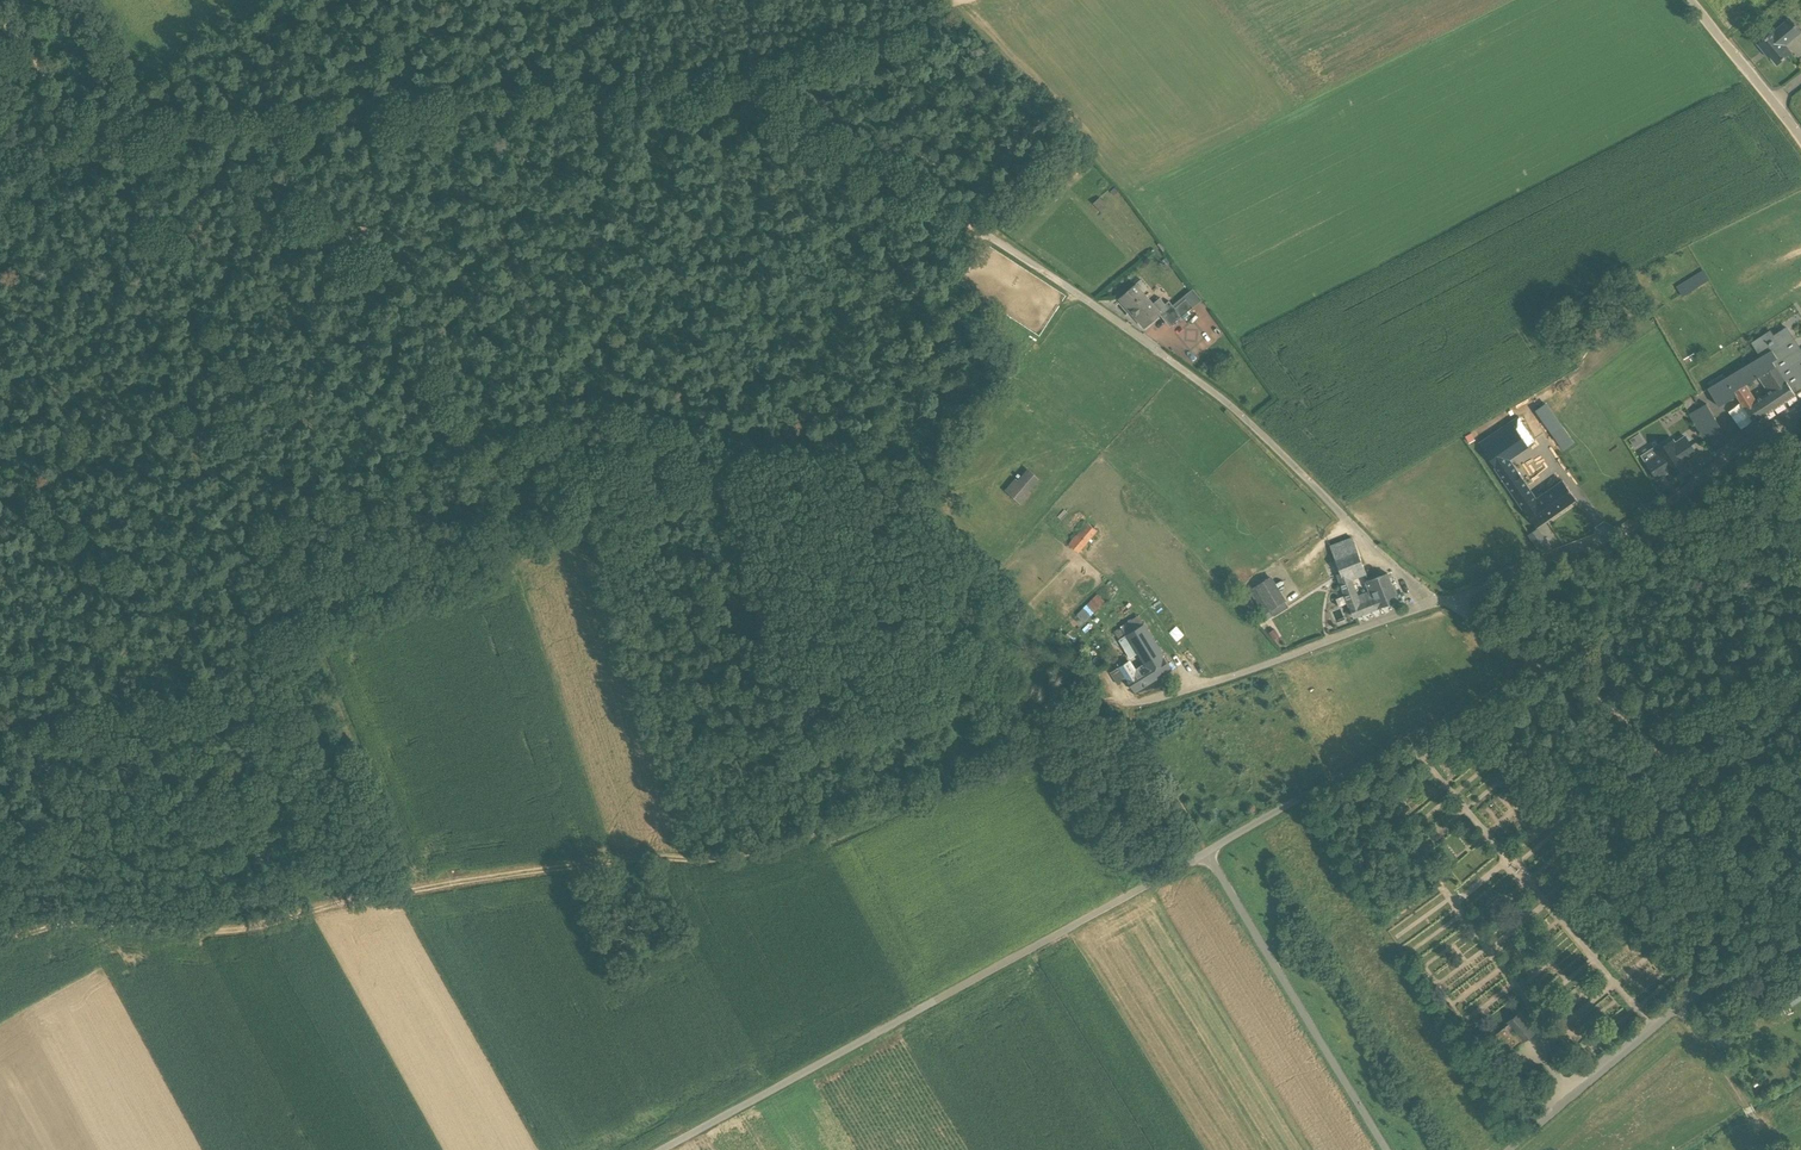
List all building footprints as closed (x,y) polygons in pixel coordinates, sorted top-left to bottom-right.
[(1800,32),(1789,18),(1769,35),(1758,44),(1763,50),(1764,49),(1778,65),(1789,56),(1791,53),(1785,45),(1800,32)] [(1024,204),(1024,205),(1030,212),(1050,193),(1049,192),(1044,186),(1024,204)] [(1108,206),(1100,198),(1094,203),(1102,212),(1108,206)] [(1695,257),(1669,272),(1674,281),(1700,266),(1695,257)] [(1705,269),(1677,285),(1684,296),(1711,279),(1705,269)] [(1147,327),(1161,314),(1171,326),(1193,307),(1187,299),(1176,309),(1168,300),(1165,303),(1160,297),(1157,299),(1145,285),(1140,289),(1136,284),(1121,297),(1147,327)] [(1800,392),(1800,346),(1788,327),(1775,335),(1772,330),(1752,343),(1761,357),(1710,389),(1721,406),(1736,396),(1754,422),(1800,392)] [(1539,408),(1564,449),(1575,443),(1550,401),(1539,408)] [(1707,404),(1688,416),(1709,452),(1728,440),(1727,439),(1707,404)] [(1516,429),(1484,450),(1496,468),(1509,459),(1528,447),(1526,444),(1516,429)] [(1659,455),(1647,463),(1653,472),(1655,471),(1659,477),(1676,466),(1679,472),(1689,465),(1686,460),(1696,453),(1686,437),(1675,444),(1673,440),(1656,451),(1659,455)] [(1535,499),(1509,459),(1496,468),(1528,515),(1536,527),(1575,499),(1562,481),(1535,499)] [(1029,490),(1039,479),(1028,469),(1018,481),(1016,479),(1005,490),(1020,504),(1031,492),(1029,490)] [(1097,531),(1089,524),(1088,523),(1069,544),(1078,552),(1097,531)] [(1532,533),(1538,544),(1542,541),(1536,531),(1532,533)] [(1350,606),(1359,603),(1351,581),(1367,575),(1352,538),(1331,546),(1337,560),(1336,560),(1342,577),(1339,578),(1350,606)] [(1399,600),(1393,587),(1388,573),(1368,581),(1373,595),(1374,597),(1359,603),(1350,606),(1354,617),(1357,616),(1399,600)] [(1265,614),(1255,620),(1258,624),(1273,614),(1274,615),(1287,607),(1285,602),(1286,601),(1271,578),(1250,591),(1265,614)] [(1084,622),(1105,601),(1098,594),(1077,615),(1084,622)] [(1115,642),(1120,650),(1123,648),(1129,658),(1135,654),(1142,665),(1137,669),(1132,660),(1120,667),(1120,668),(1112,673),(1119,685),(1128,679),(1135,692),(1172,669),(1144,624),(1115,642)] [(1786,999),(1790,1005),(1800,998),(1800,990),(1786,999)] [(1523,1012),(1503,1029),(1505,1031),(1492,1042),(1505,1057),(1518,1047),(1520,1049),(1540,1032),(1523,1012)]
